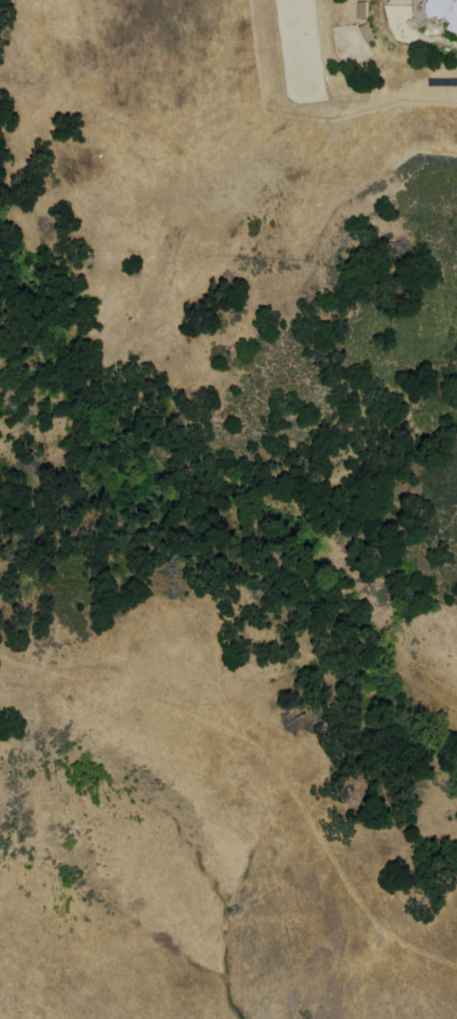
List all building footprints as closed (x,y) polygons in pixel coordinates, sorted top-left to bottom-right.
[(428,12),(428,0),(456,0),(456,36),(448,35),(451,27),(445,21),(434,31),(429,23),(428,12)] [(359,20),(359,2),(368,2),(368,20),(359,20)] [(374,40),(367,43),(359,28),(366,25),(374,40)]
